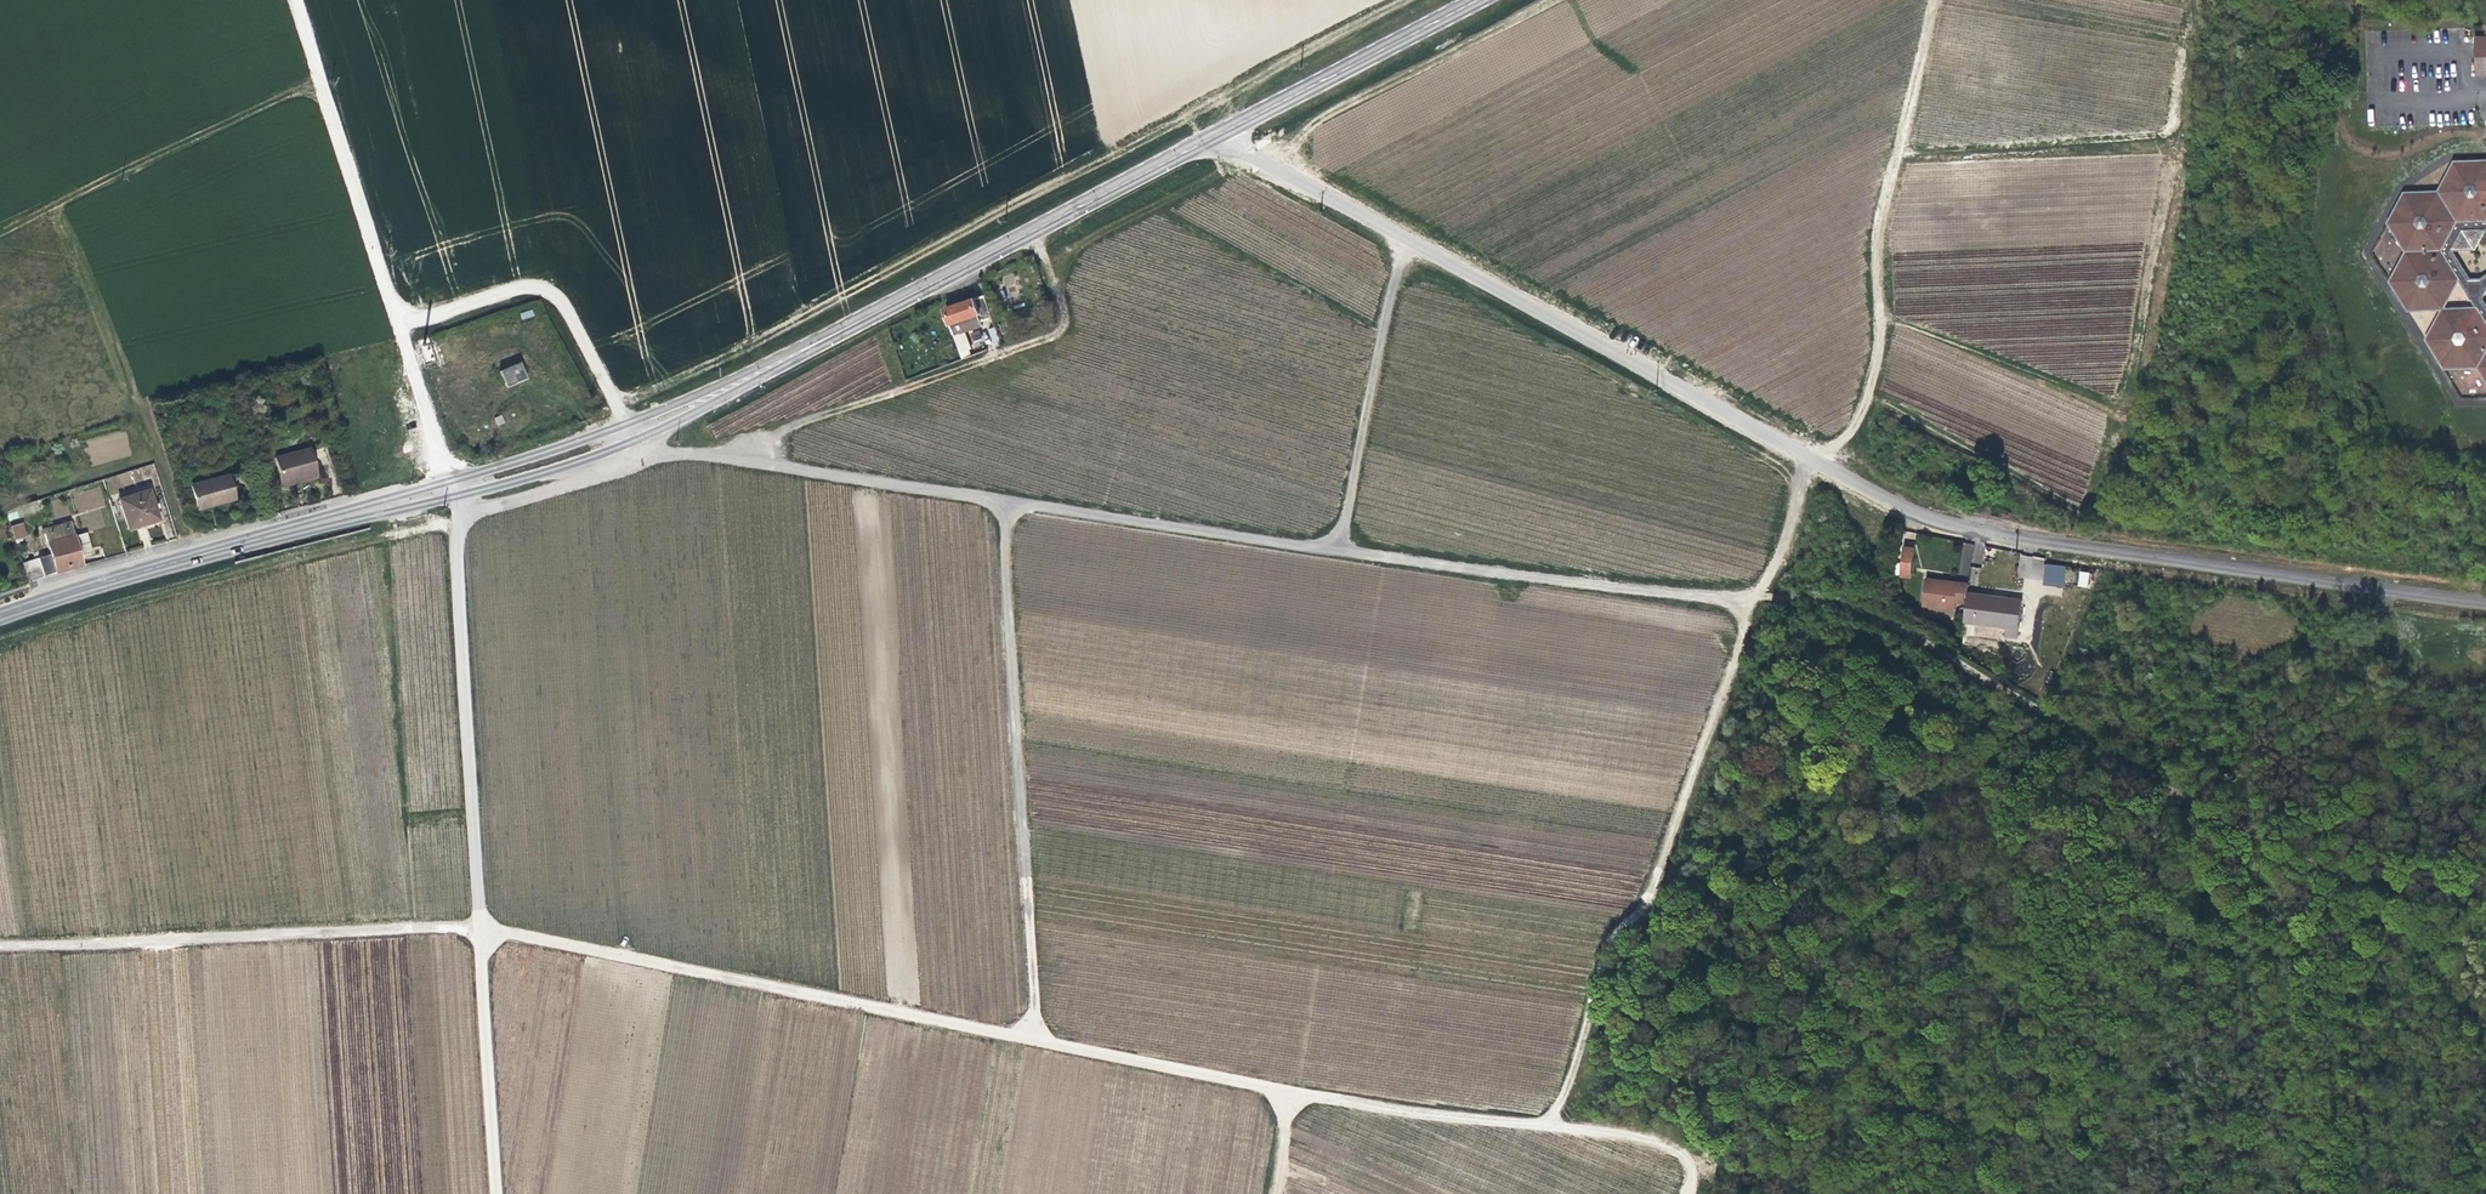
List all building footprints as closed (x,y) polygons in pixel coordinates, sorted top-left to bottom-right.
[(2473,38),(2474,76),(2485,76),(2485,38),(2473,38)] [(2457,161),(2441,190),(2406,191),(2388,221),(2405,250),(2388,279),(2404,308),(2428,310),(2433,318),(2424,340),(2440,369),(2474,368),(2485,387),(2485,333),(2437,250),(2455,220),(2485,218),(2485,160),(2457,161)] [(2392,233),(2381,239),(2391,259),(2402,254),(2392,233)] [(2470,286),(2475,295),(2485,289),(2485,277),(2470,286)] [(949,317),(963,358),(971,355),(963,328),(982,321),(984,329),(995,326),(987,304),(967,311),(949,317)] [(988,329),(993,345),(1000,343),(995,327),(988,329)] [(522,362),(500,372),(508,390),(530,380),(522,362)] [(696,434),(701,446),(712,441),(707,429),(696,434)] [(273,460),(279,486),(316,477),(311,452),(273,460)] [(187,486),(193,504),(210,501),(211,506),(219,504),(233,500),(226,475),(187,486)] [(316,477),(279,486),(280,491),(301,486),(318,481),(316,477)] [(157,521),(148,491),(118,501),(126,530),(144,525),(157,521)] [(37,512),(34,501),(15,507),(5,511),(8,521),(37,512)] [(210,501),(193,504),(195,510),(211,506),(210,501)] [(58,572),(81,566),(78,556),(73,536),(69,522),(42,531),(49,555),(21,564),(27,583),(58,572)] [(12,525),(14,539),(27,537),(25,523),(12,525)] [(73,536),(78,556),(91,553),(86,533),(73,536)] [(1910,577),(1913,550),(1903,549),(1900,576),(1910,577)] [(2065,567),(2045,564),(2042,585),(2062,587),(2065,567)] [(2090,572),(2079,571),(2077,586),(2088,587),(2090,572)] [(1966,605),(1968,588),(1968,584),(1923,578),(1920,607),(1955,611),(1955,603),(1966,605)] [(2023,595),(1968,588),(1966,605),(1963,623),(2005,628),(2004,637),(2018,639),(2023,595)]
